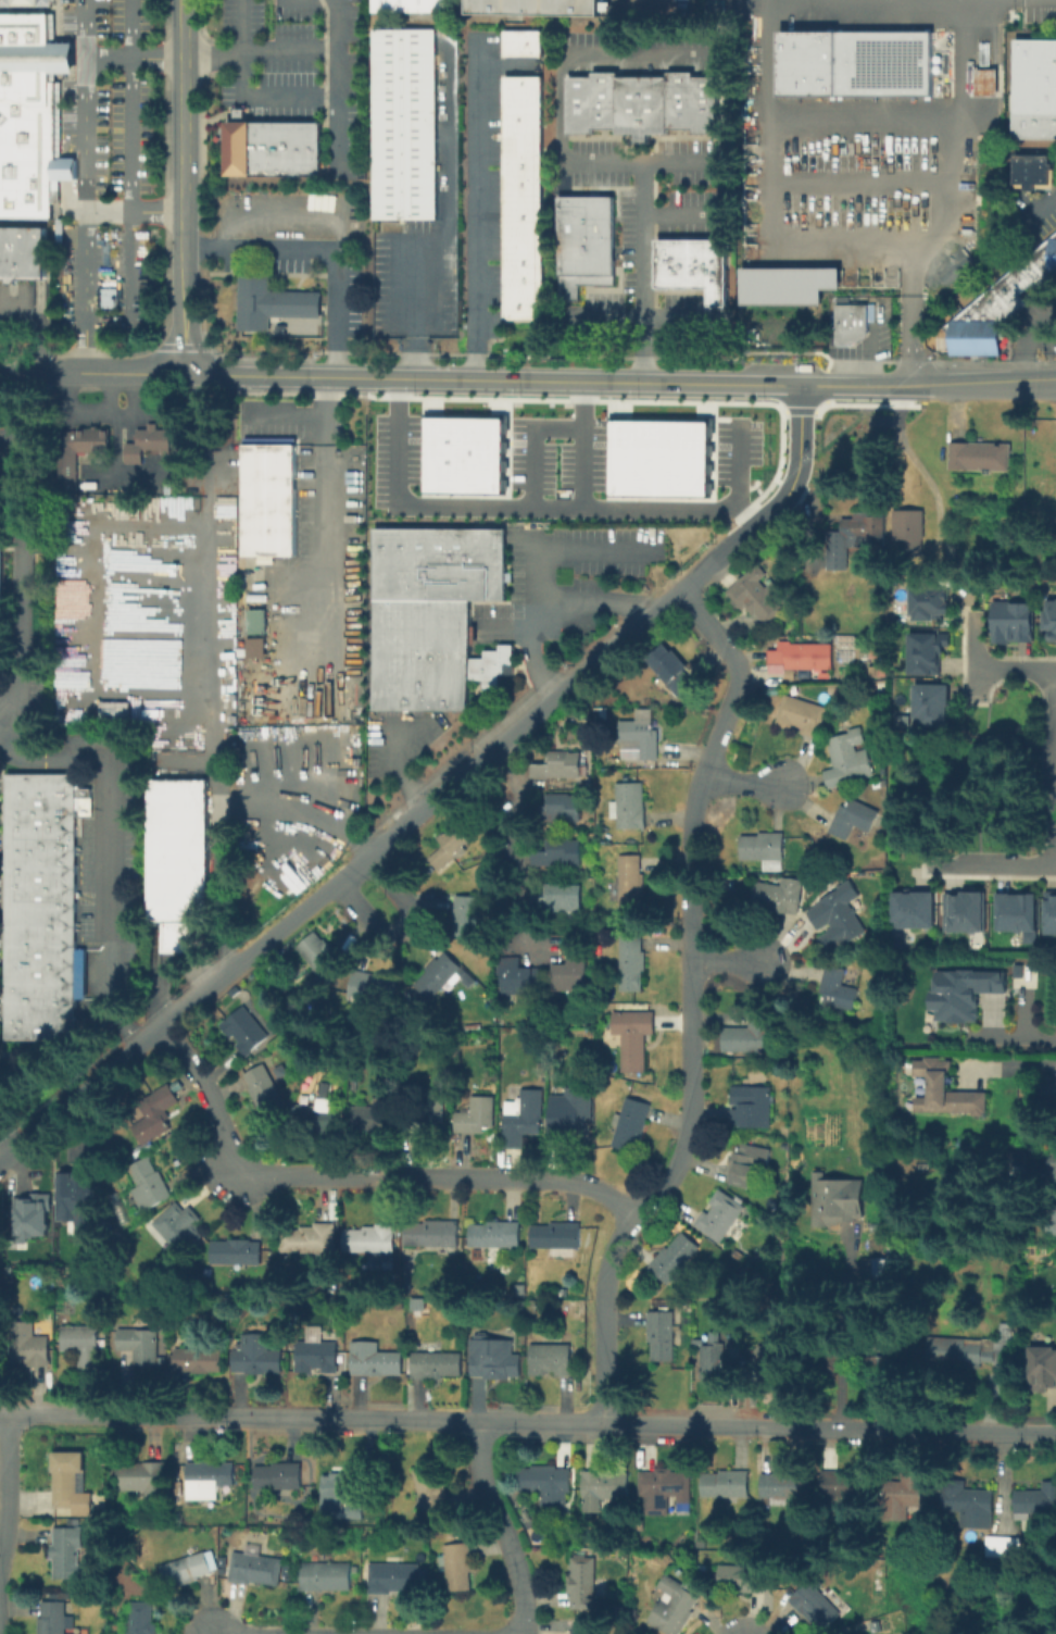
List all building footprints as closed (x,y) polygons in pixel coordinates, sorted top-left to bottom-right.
[(372,12),(372,0),(453,0),(453,12),(372,12)] [(467,13),(467,0),(598,0),(598,14),(467,13)] [(51,217),(0,217),(0,13),(50,13),(50,41),(74,41),(74,72),(50,72),(50,82),(55,82),(54,159),(51,159),(51,176),(59,176),(59,202),(51,202),(51,217)] [(372,28),(437,28),(437,220),(370,220),(372,28)] [(541,57),(502,57),(502,30),(541,30),(541,57)] [(933,97),(783,98),(782,34),(932,33),(933,97)] [(1014,39),(1055,39),(1055,89),(1013,88),(1014,39)] [(992,43),(992,68),(998,68),(998,100),(977,100),(978,68),(980,68),(980,43),(992,43)] [(615,134),(615,129),(591,129),(591,133),(565,133),(565,76),(592,76),(592,72),(617,72),(617,76),(667,76),(667,73),(692,73),(692,76),(717,76),(717,135),(690,135),(690,130),(666,130),(666,134),(649,133),(649,144),(634,144),(634,134),(615,134)] [(503,101),(503,76),(541,76),(541,101),(503,101)] [(1013,88),(1055,89),(1055,138),(1013,138),(1013,88)] [(503,125),(503,101),(541,101),(541,125),(503,125)] [(232,122),(232,109),(243,109),(243,122),(320,122),(320,175),(226,175),(226,122),(232,122)] [(503,149),(503,125),(541,125),(541,149),(503,149)] [(503,174),(503,149),(541,149),(541,174),(503,174)] [(1038,186),(1038,194),(1028,194),(1028,186),(1015,186),(1015,157),(1053,157),(1052,186),(1038,186)] [(503,198),(503,174),(541,174),(541,198),(503,198)] [(612,196),(612,286),(576,286),(576,300),(558,300),(558,196),(612,196)] [(503,222),(503,198),(541,198),(540,222),(503,222)] [(503,247),(503,222),(540,222),(540,247),(503,247)] [(45,279),(0,279),(0,226),(45,226),(45,279)] [(1036,248),(1055,232),(1055,271),(1036,248)] [(726,307),(706,305),(706,288),(655,288),(655,239),(726,239),(726,307)] [(503,271),(503,247),(540,247),(540,271),(503,271)] [(1036,248),(1055,271),(1055,276),(1048,282),(1027,255),(1036,248)] [(1048,282),(1039,290),(1032,283),(1017,264),(1027,255),(1048,282)] [(1018,294),(1003,276),(1017,264),(1032,283),(1018,294)] [(745,305),(745,267),(848,267),(848,289),(827,289),(827,305),(745,305)] [(502,295),(503,271),(540,271),(540,295),(502,295)] [(237,275),(269,275),(269,291),(319,291),(319,317),(269,316),(269,329),(237,329),(237,275)] [(1003,276),(1018,294),(1027,303),(1013,315),(990,287),(1003,276)] [(990,287),(1013,315),(998,326),(976,299),(990,287)] [(502,320),(502,295),(540,295),(540,320),(502,320)] [(973,335),(956,314),(976,299),(998,326),(1000,354),(973,354),(973,335)] [(870,339),(838,351),(838,307),(870,307),(870,339)] [(973,335),(973,354),(948,354),(948,335),(942,326),(956,314),(973,335)] [(425,417),(423,494),(504,495),(505,419),(425,417)] [(611,420),(609,498),(711,499),(712,421),(611,420)] [(155,422),(155,429),(168,429),(168,457),(161,457),(161,449),(147,449),(147,454),(140,454),(140,462),(123,462),(124,444),(136,444),(136,429),(144,429),(144,422),(155,422)] [(78,495),(61,495),(62,433),(78,433),(78,432),(112,432),(112,453),(89,453),(89,458),(78,457),(78,495)] [(947,471),(947,441),(1007,442),(1007,471),(988,471),(988,474),(981,474),(981,471),(947,471)] [(265,556),(265,562),(255,562),(255,556),(242,554),(243,444),(296,445),(294,556),(265,556)] [(920,553),(901,553),(902,539),(891,539),(891,510),(920,510),(920,553)] [(850,572),(828,572),(828,531),(843,531),(843,519),(855,519),(855,512),(884,512),(884,546),(850,546),(850,572)] [(468,600),(374,599),(374,528),(504,529),(503,601),(468,600)] [(954,559),(943,559),(944,542),(954,542),(954,559)] [(732,588),(758,566),(767,577),(764,581),(788,610),(765,628),(755,616),(752,619),(740,603),(743,601),(732,588)] [(948,587),(948,613),(941,613),(941,618),(913,618),(913,613),(910,613),(910,587),(948,587)] [(374,599),(468,600),(468,656),(478,656),(478,648),(495,648),(495,643),(511,643),(510,672),(495,672),(495,686),(478,686),(478,681),(466,679),(466,711),(372,710),(374,599)] [(1047,600),(1055,601),(1055,639),(1054,639),(1052,638),(1051,636),(1049,634),(1048,632),(1049,629),(1049,628),(1043,628),(1043,611),(1047,611),(1047,600)] [(1033,601),(1033,639),(995,639),(994,602),(1033,601)] [(246,633),(265,633),(264,609),(246,609),(246,633)] [(950,635),(950,645),(941,645),(941,652),(935,652),(935,673),(909,673),(909,635),(950,635)] [(263,637),(245,638),(245,658),(264,657),(263,637)] [(783,669),(783,644),(832,644),(832,669),(783,669)] [(665,645),(672,653),(676,651),(691,670),(688,673),(697,685),(679,700),(668,686),(666,688),(651,670),(655,666),(649,659),(665,645)] [(914,684),(946,685),(946,726),(914,725),(914,684)] [(787,694),(828,709),(816,740),(801,734),(803,729),(793,725),(791,732),(774,725),(787,694)] [(128,702),(98,701),(98,719),(128,720),(128,702)] [(653,721),(653,735),(658,735),(658,761),(638,761),(638,744),(618,744),(618,721),(653,721)] [(826,741),(841,737),(850,734),(848,732),(858,728),(864,743),(855,746),(857,753),(866,750),(875,772),(830,788),(824,770),(834,765),(826,741)] [(553,779),(533,779),(533,766),(553,766),(553,753),(582,753),(582,779),(553,779)] [(80,779),(84,779),(84,789),(93,789),(93,799),(84,799),(84,811),(80,811),(80,950),(89,950),(89,1000),(79,1000),(79,1041),(9,1041),(10,775),(81,775),(80,779)] [(212,781),(211,923),(197,923),(197,955),(162,955),(162,923),(151,923),(151,862),(147,862),(147,841),(151,841),(151,781),(212,781)] [(643,791),(643,813),(646,813),(646,832),(616,832),(616,790),(643,791)] [(549,823),(549,794),(582,795),(582,823),(549,823)] [(840,808),(850,809),(852,803),(880,815),(872,834),(854,825),(847,841),(829,833),(840,808)] [(426,860),(442,845),(439,841),(460,820),(477,836),(441,874),(426,860)] [(784,862),(784,871),(763,870),(763,862),(741,862),(741,837),(760,837),(760,833),(784,833),(784,862)] [(548,868),(537,868),(537,849),(548,849),(548,840),(582,840),(582,868),(548,868)] [(641,855),(641,874),(645,874),(645,895),(641,895),(641,913),(619,913),(619,855),(641,855)] [(754,903),(757,882),(781,886),(782,877),(804,881),(799,916),(774,912),(774,907),(754,903)] [(548,912),(548,884),(583,884),(583,912),(548,912)] [(845,886),(856,899),(846,906),(866,933),(848,945),(837,928),(824,938),(813,921),(825,911),(819,903),(835,891),(838,893),(845,886)] [(942,893),(960,893),(960,891),(983,891),(983,932),(942,932),(942,893)] [(1044,893),(1055,892),(1055,932),(1045,933),(1044,893)] [(1036,931),(1036,944),(1023,944),(1023,928),(996,930),(995,895),(1036,894),(1036,931)] [(934,895),(935,925),(894,926),(894,896),(934,895)] [(454,939),(454,896),(480,896),(480,939),(454,939)] [(545,909),(544,897),(530,898),(530,910),(545,909)] [(315,934),(338,961),(320,974),(297,950),(315,934)] [(642,935),(642,953),(649,953),(649,972),(642,972),(642,993),(623,993),(623,935),(642,935)] [(415,984),(445,952),(478,982),(470,990),(464,984),(467,981),(464,977),(454,987),(451,984),(433,1001),(415,984)] [(570,991),(556,991),(556,968),(570,968),(570,957),(589,957),(589,991),(570,991)] [(523,959),(523,969),(532,969),(532,995),(502,995),(502,959),(523,959)] [(1023,980),(1015,980),(1015,966),(1023,965),(1023,980)] [(826,966),(847,971),(844,986),(859,989),(855,1014),(822,1008),(824,997),(818,996),(826,966)] [(1007,995),(976,995),(976,997),(980,997),(980,1008),(978,1008),(978,1010),(980,1010),(980,1019),(978,1019),(978,1023),(967,1023),(967,1025),(947,1025),(947,1022),(936,1022),(936,1011),(930,1011),(930,993),(934,993),(934,981),(936,981),(936,973),(960,973),(960,972),(977,972),(977,974),(1007,974),(1007,995)] [(350,998),(356,975),(376,981),(369,1003),(350,998)] [(223,1028),(246,1009),(272,1040),(255,1055),(239,1036),(234,1041),(223,1028)] [(648,1035),(646,1072),(623,1072),(623,1035),(613,1035),(613,1013),(654,1013),(653,1035),(648,1035)] [(747,1051),(731,1051),(731,1025),(747,1025),(747,1015),(770,1015),(769,1051),(747,1051)] [(951,1077),(951,1090),(988,1092),(988,1119),(976,1119),(976,1114),(951,1114),(918,1114),(918,1097),(929,1097),(929,1077),(914,1077),(914,1060),(951,1060),(951,1077)] [(267,1068),(287,1109),(266,1119),(247,1077),(267,1068)] [(1038,1084),(1055,1084),(1055,1103),(1039,1103),(1038,1084)] [(134,1130),(149,1122),(139,1102),(172,1085),(183,1105),(169,1111),(174,1120),(169,1123),(175,1133),(143,1149),(134,1130)] [(734,1086),(775,1088),(771,1131),(732,1128),(734,1086)] [(524,1149),(505,1149),(505,1105),(519,1105),(519,1090),(543,1090),(542,1134),(524,1134),(524,1149)] [(410,1133),(411,1094),(445,1094),(445,1134),(410,1133)] [(485,1136),(454,1136),(454,1112),(470,1112),(470,1098),(493,1098),(493,1128),(486,1128),(485,1136)] [(613,1148),(629,1098),(655,1107),(639,1157),(613,1148)] [(373,1130),(352,1130),(352,1107),(373,1107),(373,1100),(393,1100),(393,1130),(373,1130)] [(588,1128),(588,1138),(565,1138),(565,1128),(555,1128),(555,1115),(565,1115),(565,1100),(588,1100),(588,1128)] [(331,1103),(331,1111),(342,1112),(340,1134),(296,1130),(298,1110),(318,1111),(319,1102),(331,1103)] [(739,1144),(774,1152),(768,1173),(758,1180),(755,1190),(729,1184),(739,1144)] [(1046,1151),(1045,1176),(1055,1176),(1055,1152),(1046,1151)] [(144,1213),(133,1192),(138,1188),(129,1170),(152,1159),(175,1198),(144,1213)] [(85,1174),(85,1187),(92,1187),(92,1235),(75,1235),(75,1221),(58,1221),(58,1200),(56,1200),(56,1176),(58,1176),(58,1173),(71,1173),(71,1178),(74,1178),(74,1174),(85,1174)] [(863,1181),(863,1223),(809,1223),(808,1181),(863,1181)] [(12,1197),(29,1197),(29,1192),(39,1192),(39,1193),(50,1193),(50,1210),(47,1210),(47,1223),(49,1223),(49,1230),(47,1230),(47,1236),(34,1236),(34,1237),(26,1237),(26,1235),(11,1235),(12,1197)] [(746,1210),(721,1245),(697,1226),(722,1193),(746,1210)] [(168,1251),(153,1234),(158,1230),(154,1226),(179,1206),(186,1214),(192,1209),(203,1223),(198,1228),(206,1239),(181,1260),(172,1248),(168,1251)] [(1041,1207),(1042,1238),(1055,1237),(1055,1207),(1041,1207)] [(407,1226),(439,1227),(439,1223),(460,1223),(458,1249),(406,1248),(407,1226)] [(473,1223),(524,1225),(523,1251),(472,1249),(473,1223)] [(315,1256),(281,1256),(281,1232),(315,1232),(315,1224),(334,1224),(334,1256),(315,1256)] [(362,1252),(343,1252),(343,1231),(362,1231),(362,1228),(375,1228),(375,1226),(395,1226),(395,1252),(362,1252)] [(571,1259),(554,1258),(554,1252),(533,1251),(533,1226),(582,1228),(581,1248),(581,1249),(573,1249),(573,1258),(571,1259)] [(684,1235),(702,1249),(669,1286),(653,1271),(684,1235)] [(263,1243),(263,1267),(213,1268),(213,1244),(263,1243)] [(670,1310),(669,1360),(649,1361),(649,1340),(644,1340),(645,1310),(670,1310)] [(12,1319),(24,1319),(24,1315),(35,1315),(35,1337),(52,1337),(52,1370),(30,1370),(30,1365),(12,1365),(12,1319)] [(1002,1323),(1019,1323),(1017,1364),(983,1362),(982,1370),(967,1369),(967,1364),(959,1364),(959,1362),(929,1360),(930,1344),(965,1346),(965,1339),(1001,1340),(1002,1323)] [(63,1327),(99,1327),(99,1370),(80,1370),(80,1351),(63,1351),(63,1327)] [(121,1332),(159,1332),(159,1369),(135,1369),(135,1351),(121,1351),(121,1332)] [(492,1334),(492,1339),(514,1339),(514,1355),(523,1355),(523,1379),(511,1379),(511,1381),(486,1380),(486,1376),(472,1376),(472,1339),(475,1339),(475,1334),(492,1334)] [(268,1337),(268,1352),(284,1352),(284,1375),(235,1374),(236,1352),(243,1352),(244,1337),(268,1337)] [(571,1371),(571,1377),(555,1377),(555,1371),(548,1371),(548,1377),(531,1376),(531,1343),(571,1343),(571,1371)] [(699,1383),(699,1344),(727,1344),(727,1383),(699,1383)] [(379,1345),(379,1354),(402,1354),(402,1376),(354,1376),(354,1345),(379,1345)] [(338,1369),(338,1376),(323,1376),(323,1369),(315,1369),(315,1376),(297,1376),(297,1347),(338,1347),(338,1369)] [(785,1348),(785,1382),(759,1382),(759,1370),(753,1370),(753,1357),(759,1357),(759,1347),(785,1348)] [(1053,1350),(1055,1350),(1055,1388),(1045,1388),(1045,1394),(1038,1394),(1038,1392),(1027,1392),(1027,1381),(1028,1381),(1028,1348),(1053,1348),(1053,1350)] [(175,1372),(175,1349),(226,1349),(226,1372),(175,1372)] [(441,1376),(441,1380),(423,1380),(423,1376),(414,1376),(414,1354),(462,1354),(462,1376),(441,1376)] [(852,1382),(820,1382),(820,1356),(865,1356),(865,1372),(852,1372),(852,1382)] [(87,1509),(53,1509),(54,1455),(87,1455),(87,1509)] [(273,1490),(256,1490),(256,1469),(273,1469),(273,1463),(303,1463),(303,1490),(273,1490)] [(237,1464),(237,1490),(218,1490),(218,1501),(190,1501),(189,1465),(237,1464)] [(164,1492),(164,1498),(147,1498),(147,1492),(120,1492),(120,1465),(164,1465),(164,1492)] [(413,1472),(435,1467),(435,1469),(441,1467),(450,1496),(444,1497),(448,1509),(426,1515),(413,1472)] [(674,1468),(674,1473),(692,1473),(691,1514),(677,1514),(677,1497),(668,1497),(668,1517),(646,1517),(646,1497),(641,1497),(641,1473),(655,1473),(656,1468),(674,1468)] [(721,1496),(704,1496),(704,1476),(721,1477),(721,1471),(751,1471),(751,1496),(721,1496)] [(573,1490),(573,1507),(546,1507),(546,1490),(520,1490),(520,1472),(573,1473),(573,1490)] [(788,1497),(788,1507),(774,1507),(774,1497),(763,1497),(763,1473),(809,1473),(809,1497),(788,1497)] [(586,1474),(631,1474),(631,1507),(606,1506),(606,1513),(584,1513),(586,1474)] [(847,1495),(847,1504),(833,1502),(833,1495),(825,1495),(825,1474),(862,1474),(862,1495),(847,1495)] [(331,1477),(331,1483),(337,1483),(337,1482),(351,1482),(351,1496),(345,1496),(345,1513),(339,1513),(339,1514),(323,1514),(323,1477),(331,1477)] [(909,1479),(909,1480),(925,1480),(925,1507),(909,1507),(909,1520),(890,1520),(890,1479),(909,1479)] [(967,1481),(966,1490),(994,1490),(993,1530),(959,1529),(960,1513),(943,1512),(944,1480),(967,1481)] [(1042,1483),(1055,1483),(1055,1514),(1029,1514),(1029,1521),(1014,1521),(1014,1490),(1042,1490),(1042,1483)] [(350,1520),(350,1502),(366,1502),(366,1520),(350,1520)] [(78,1549),(78,1567),(87,1567),(87,1581),(53,1581),(53,1532),(84,1532),(84,1549),(78,1549)] [(983,1556),(1016,1557),(1017,1537),(983,1536),(983,1556)] [(444,1548),(470,1544),(474,1573),(470,1574),(473,1593),(448,1595),(447,1574),(440,1574),(439,1556),(444,1556),(444,1548)] [(239,1552),(287,1562),(281,1591),(232,1581),(239,1552)] [(214,1554),(221,1574),(168,1589),(162,1569),(214,1554)] [(570,1607),(570,1562),(596,1562),(596,1608),(570,1607)] [(353,1563),(353,1594),(318,1594),(305,1594),(305,1563),(353,1563)] [(392,1597),(369,1597),(370,1563),(422,1563),(420,1592),(392,1592),(392,1597)] [(720,1564),(769,1567),(768,1592),(720,1589),(720,1564)] [(694,1614),(682,1633),(666,1633),(648,1622),(666,1593),(658,1587),(666,1574),(701,1597),(691,1612),(694,1614)] [(787,1599),(806,1581),(841,1614),(822,1633),(787,1599)] [(66,1630),(66,1633),(37,1633),(37,1619),(42,1619),(42,1606),(66,1606),(66,1619),(74,1619),(74,1630),(66,1630)] [(158,1624),(158,1633),(134,1633),(134,1611),(151,1611),(151,1624),(158,1624)] [(570,1621),(570,1633),(597,1633),(597,1621),(570,1621)]
